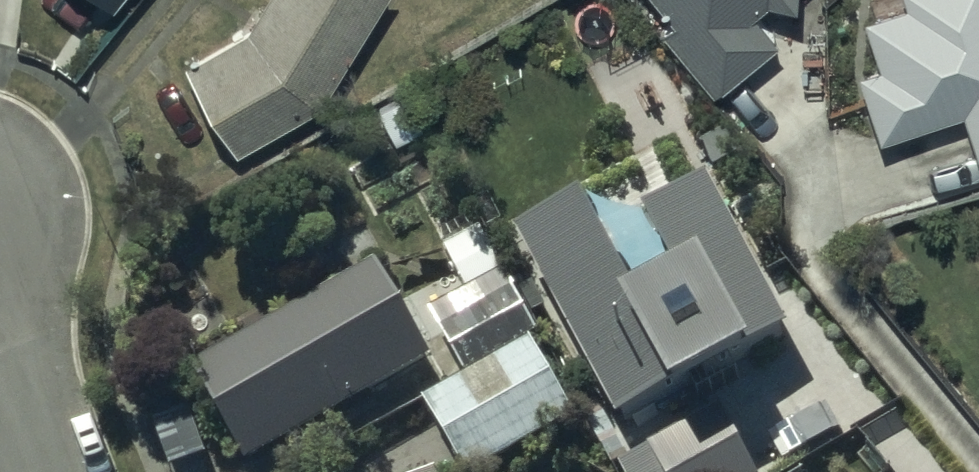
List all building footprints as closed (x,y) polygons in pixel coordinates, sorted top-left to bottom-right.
[(100,9),(107,0),(90,0),(100,9)] [(240,26),(177,64),(230,153),(310,105),(373,0),(255,0),(240,26)] [(675,20),(657,37),(710,94),(770,38),(747,14),(760,2),(787,5),(788,0),(656,0),(675,20)] [(870,139),(951,115),(974,195),(978,194),(978,0),(896,0),(898,5),(853,18),(867,67),(850,72),(870,139)] [(526,236),(626,420),(792,330),(708,176),(644,210),(679,274),(639,296),(588,203),(526,236)] [(479,227),(441,248),(465,290),(503,269),(479,227)] [(369,266),(182,372),(236,468),(423,362),(369,266)] [(465,290),(429,311),(467,375),(529,339),(540,333),(503,269),(465,290)] [(529,339),(467,375),(425,401),(465,471),(488,471),(576,422),(529,339)] [(711,410),(606,467),(609,471),(745,471),(711,410)]
